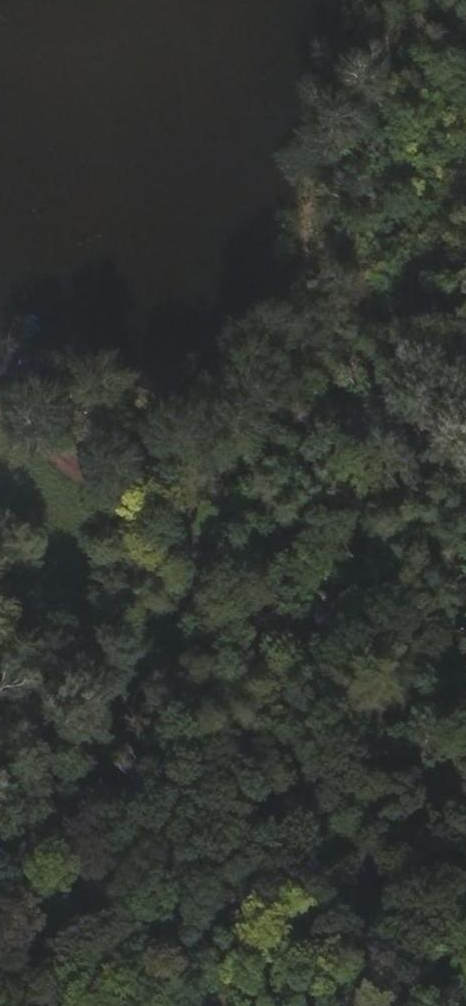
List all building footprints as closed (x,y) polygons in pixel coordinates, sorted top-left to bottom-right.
[(35,400),(49,368),(24,357),(10,389),(35,400)] [(205,618),(216,604),(206,597),(196,611),(205,618)]
